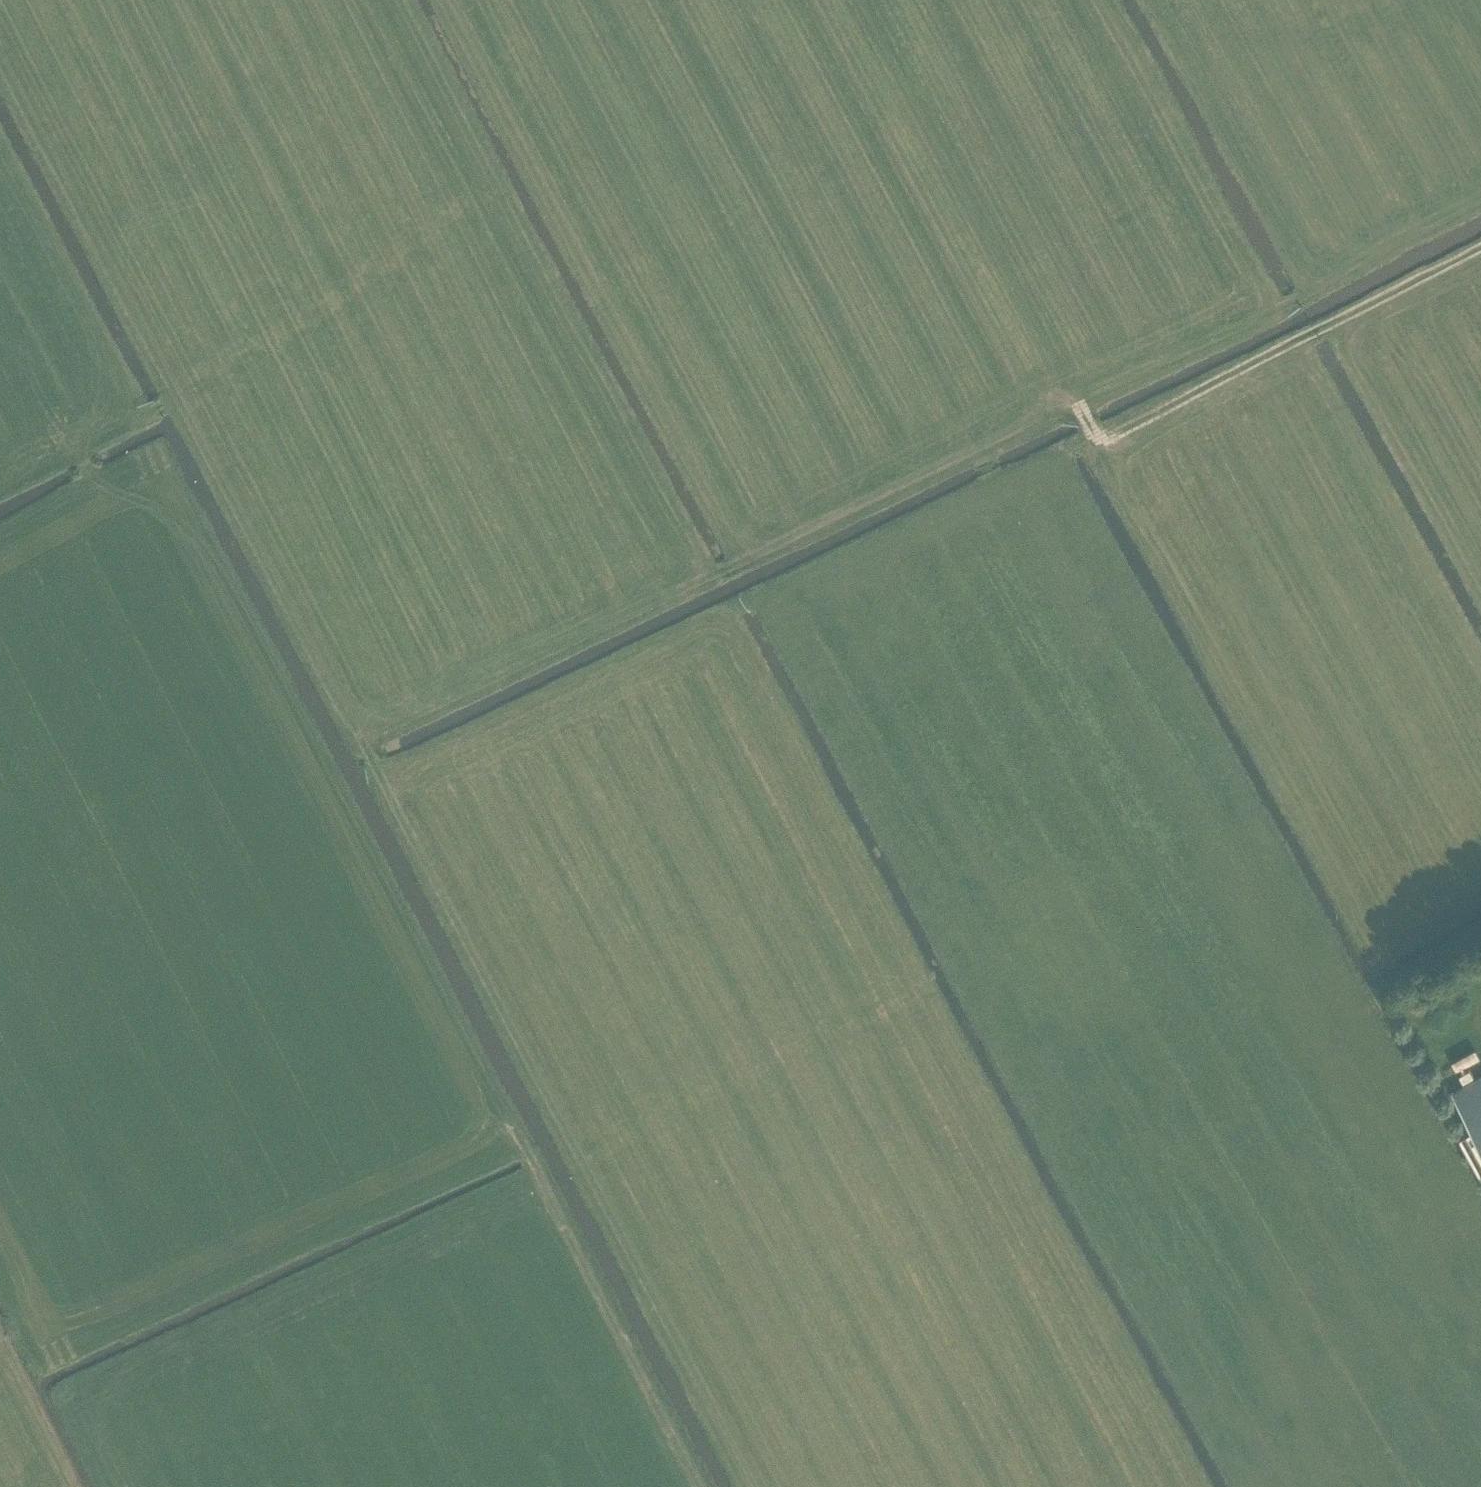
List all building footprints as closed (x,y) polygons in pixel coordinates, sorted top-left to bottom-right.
[(1451,1092),(1480,1146),(1480,1076),(1451,1092)]
